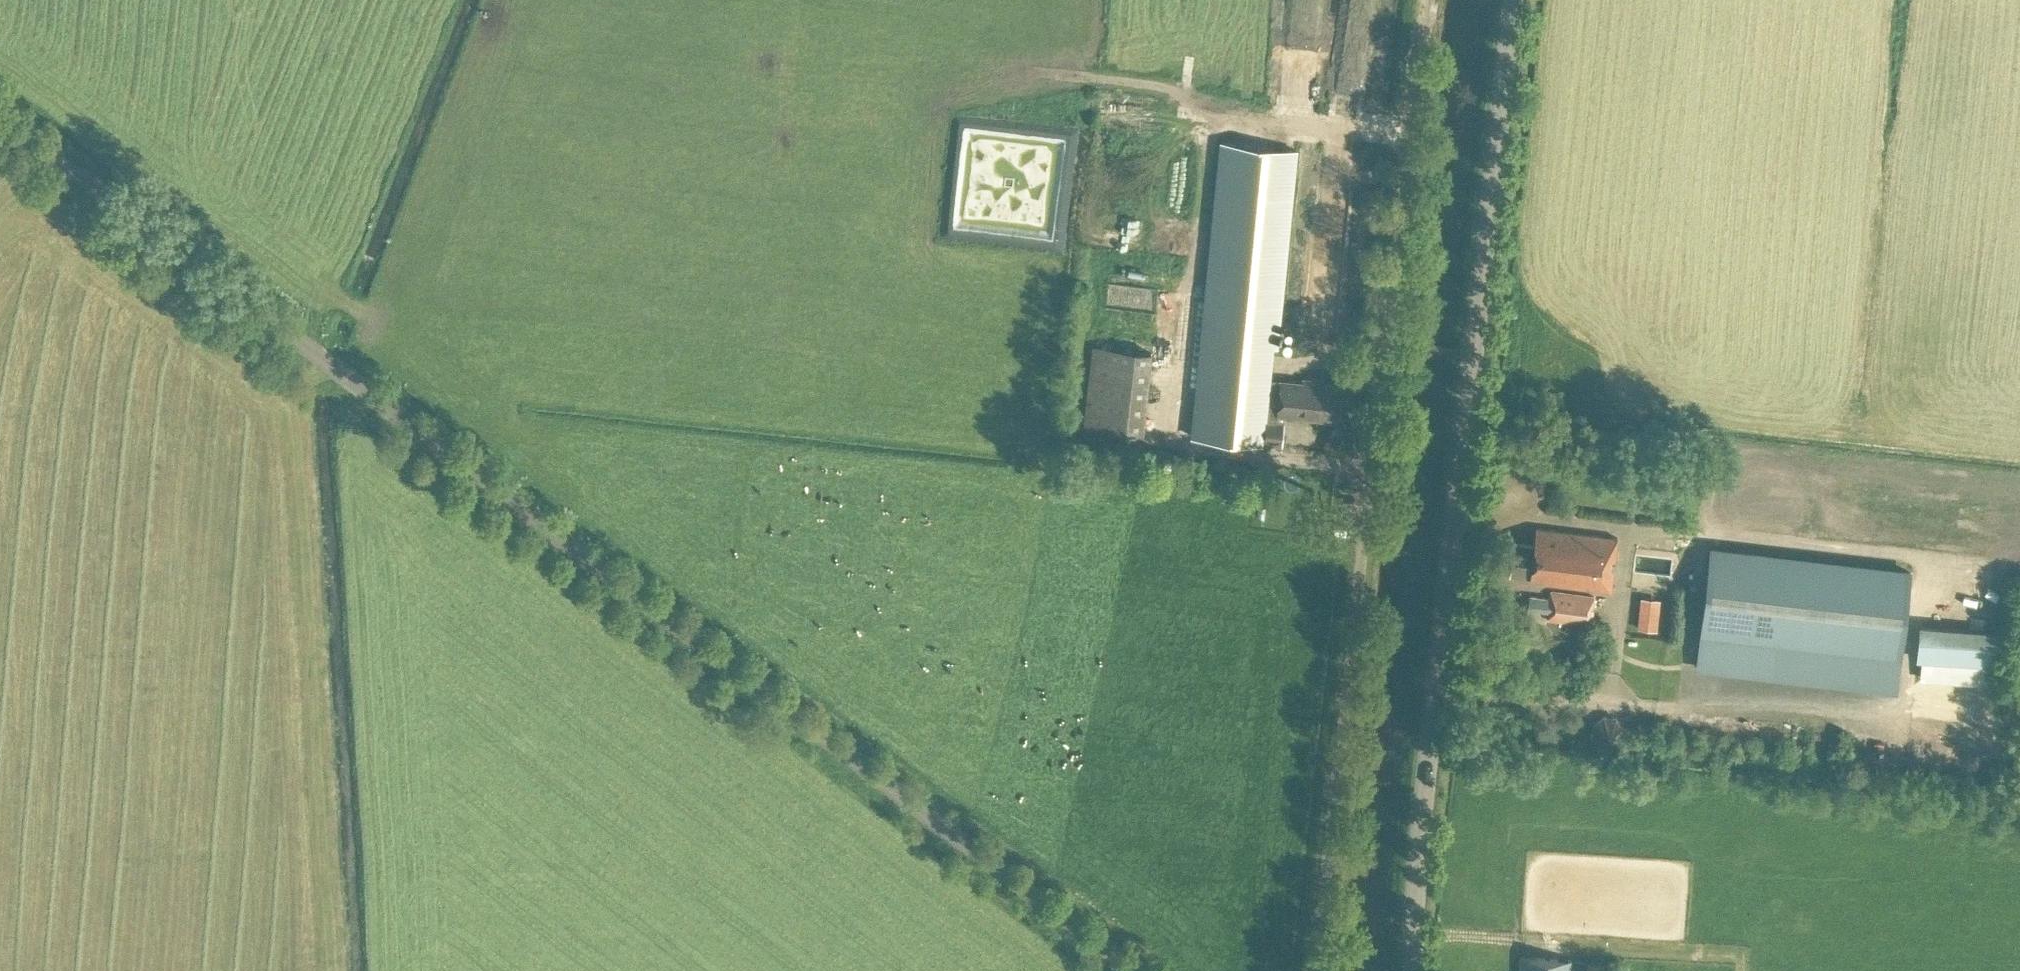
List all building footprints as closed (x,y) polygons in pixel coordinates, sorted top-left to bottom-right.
[(1360,116),(1364,54),(1344,52),(1339,114),(1360,116)] [(1343,386),(1321,383),(1269,378),(1292,148),(1225,141),(1195,436),(1264,443),(1282,445),(1284,419),(1284,413),(1339,419),(1343,386)] [(1109,296),(1154,307),(1158,288),(1113,277),(1109,296)] [(1098,334),(1097,346),(1091,346),(1083,426),(1143,432),(1151,352),(1119,349),(1120,336),(1098,334)] [(1546,579),(1546,582),(1611,590),(1617,537),(1536,527),(1534,544),(1513,542),(1509,575),(1546,579)] [(1910,571),(1710,548),(1696,665),(1896,688),(1910,571)] [(1548,612),(1547,619),(1591,624),(1594,596),(1551,590),(1550,598),(1529,595),(1527,609),(1548,612)] [(1657,630),(1659,612),(1639,610),(1637,628),(1657,630)] [(1922,657),(1921,676),(1999,679),(2001,625),(1918,621),(1917,656),(1922,657)] [(1603,715),(1592,724),(1592,737),(1600,747),(1614,747),(1624,738),(1624,725),(1616,715),(1603,715)] [(1520,955),(1519,970),(1570,970),(1570,958),(1520,955)] [(1616,968),(1605,967),(1605,963),(1586,962),(1586,970),(1616,970),(1616,968)]
